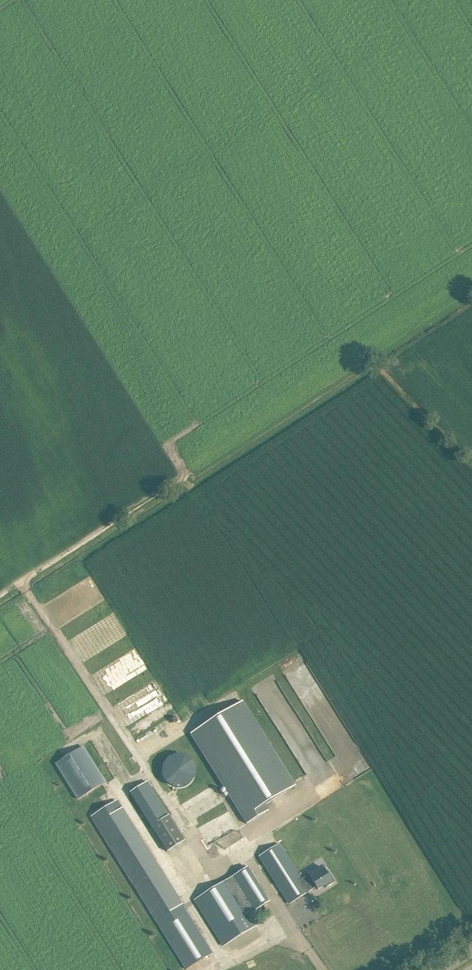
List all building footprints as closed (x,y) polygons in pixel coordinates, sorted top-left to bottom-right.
[(295,785),(243,700),(190,733),(247,824),(269,810),(265,804),(295,785)] [(105,782),(83,745),(54,764),(77,799),(105,782)] [(166,755),(165,785),(195,786),(195,756),(166,755)] [(166,853),(185,842),(152,780),(133,790),(166,853)] [(212,953),(117,801),(91,816),(186,969),(212,953)] [(220,831),(220,830),(225,826),(227,829),(236,824),(229,811),(199,827),(205,839),(220,831)] [(223,847),(242,837),(238,830),(219,839),(223,847)] [(282,842),(279,844),(259,856),(289,904),(316,887),(318,889),(331,881),(322,867),(309,875),(308,874),(301,879),(282,849),(285,847),(282,842)] [(269,902),(247,867),(195,900),(224,946),(256,926),(249,914),(269,902)]
